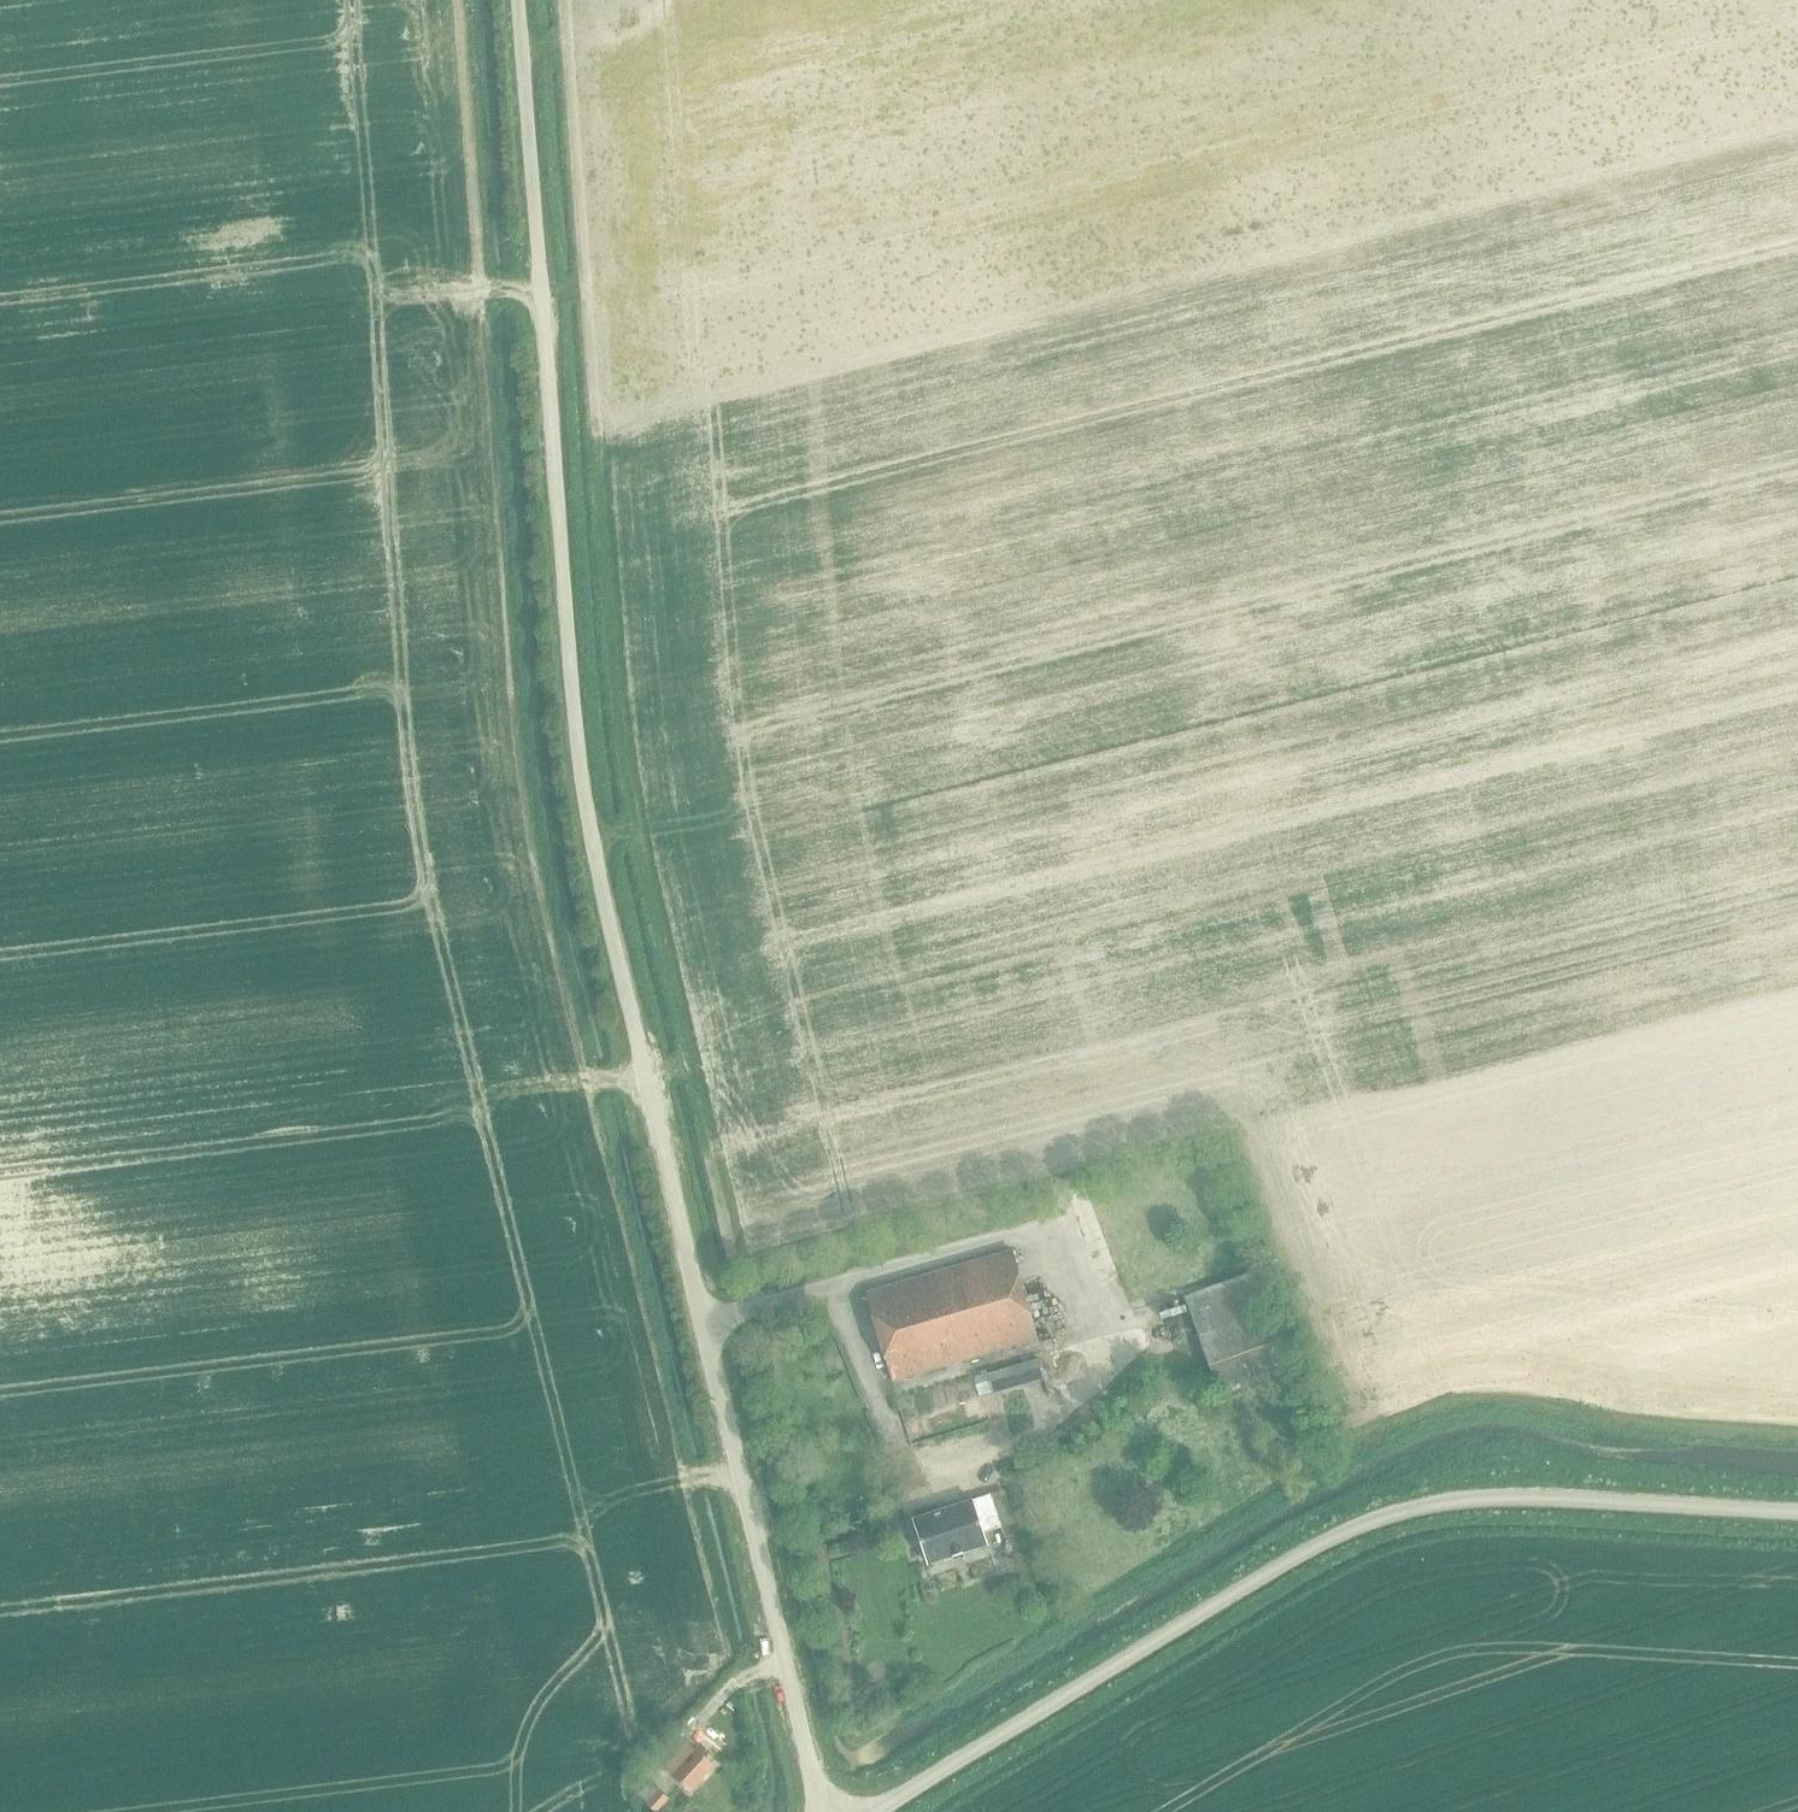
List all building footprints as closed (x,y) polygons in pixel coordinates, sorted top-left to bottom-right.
[(865,1292),(891,1380),(1037,1337),(1012,1249),(865,1292)] [(1184,1296),(1219,1394),(1288,1369),(1253,1271),(1184,1296)] [(992,1390),(993,1392),(1044,1377),(1038,1358),(973,1377),(978,1395),(992,1390)] [(982,1532),(1001,1526),(990,1493),(971,1499),(913,1518),(928,1563),(986,1544),(982,1532)] [(664,1766),(689,1791),(714,1764),(687,1740),(664,1766)] [(645,1801),(656,1811),(672,1793),(662,1783),(645,1801)]
